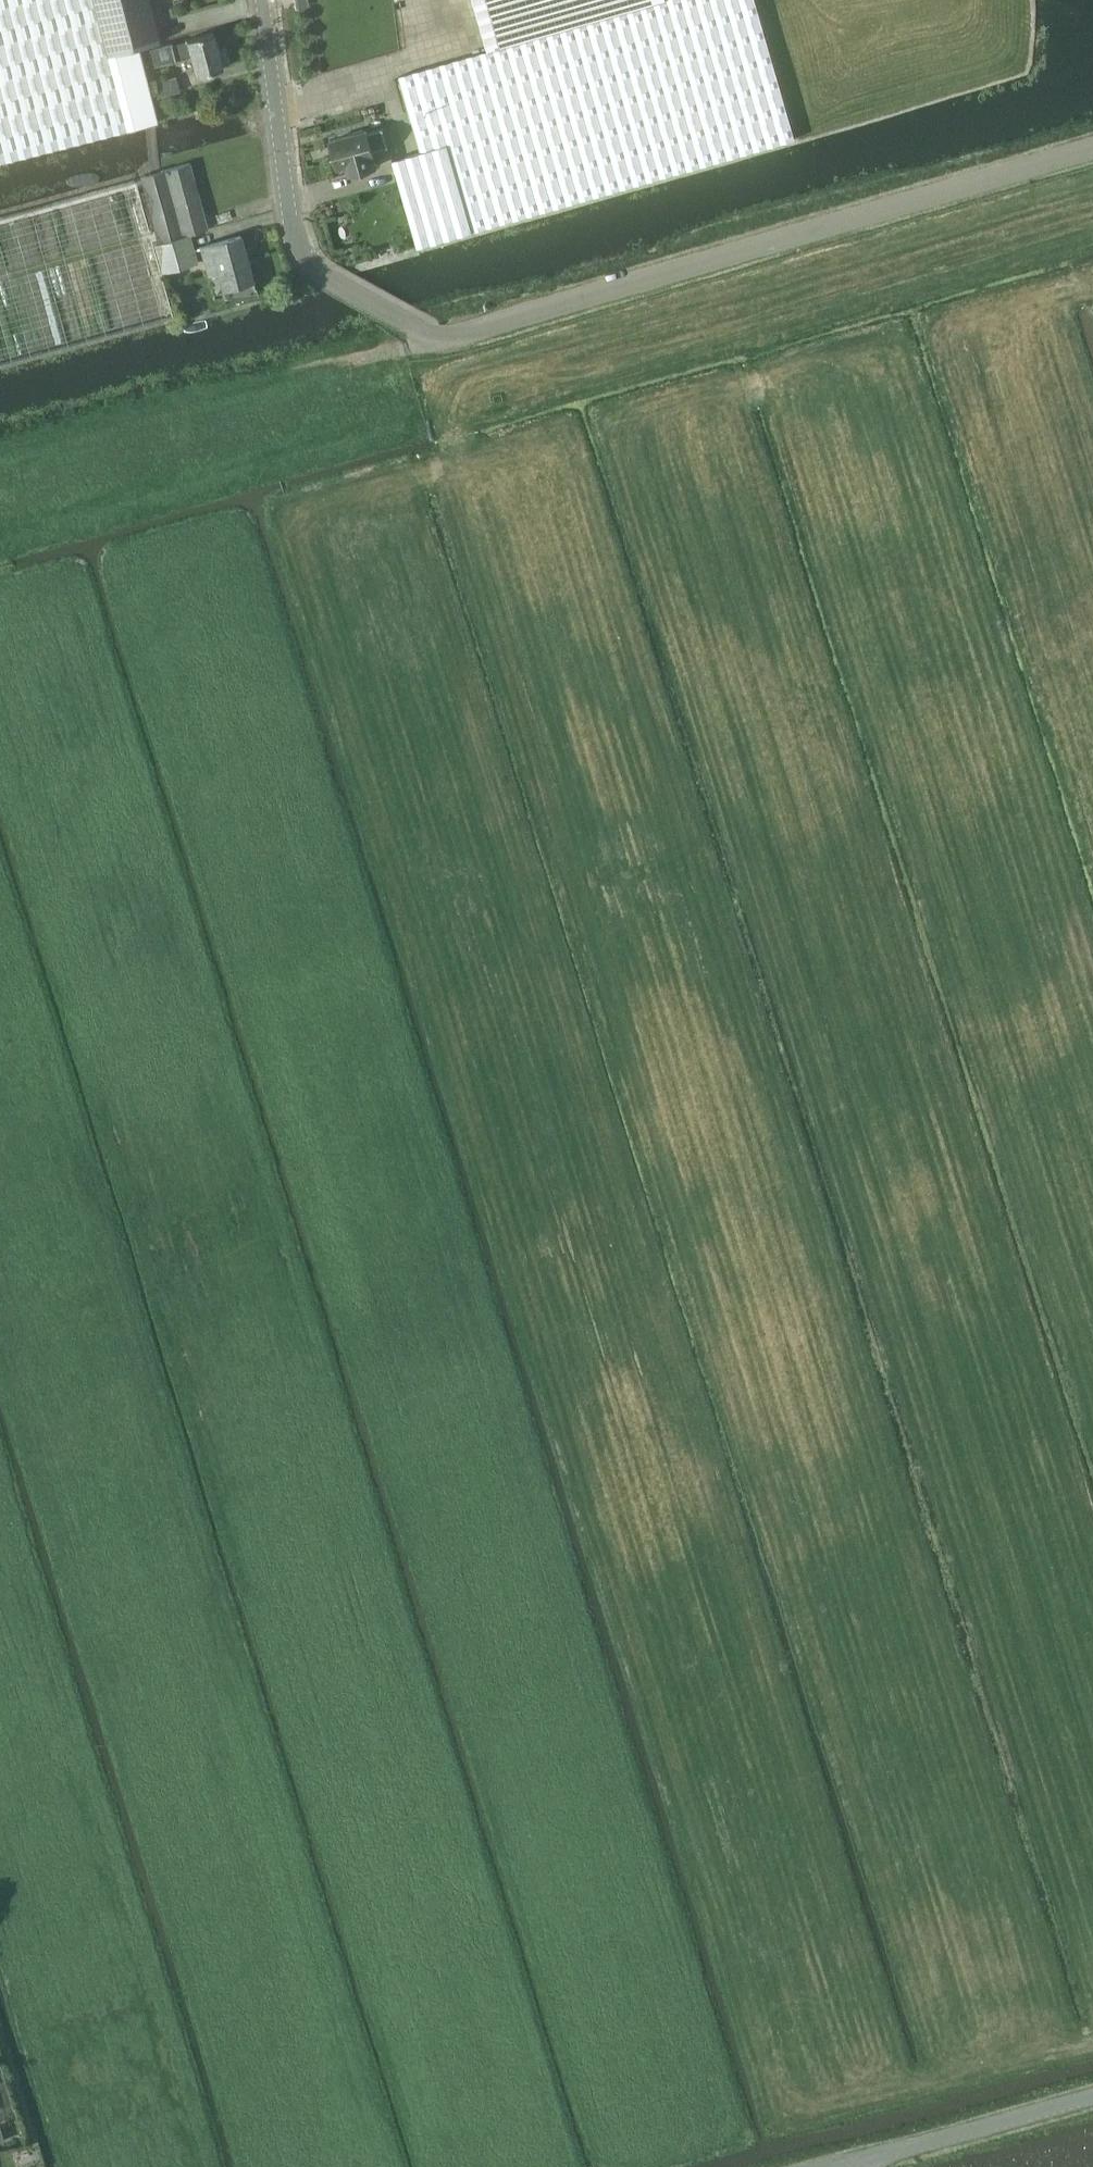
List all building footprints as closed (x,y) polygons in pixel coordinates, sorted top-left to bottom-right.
[(127,129),(93,0),(0,0),(0,162),(5,161),(127,129)] [(149,0),(93,0),(127,129),(158,121),(139,46),(159,41),(149,0)] [(401,73),(424,152),(394,161),(419,246),(786,138),(767,72),(745,0),(648,0),(401,73)] [(488,43),(639,0),(476,0),(488,43)] [(223,67),(213,32),(185,39),(185,40),(172,44),(171,42),(148,48),(153,66),(176,60),(189,56),(194,75),(223,67)] [(153,82),(157,97),(180,91),(176,76),(153,82)] [(367,130),(333,139),(331,139),(333,144),(330,145),(333,155),(335,155),(338,167),(347,165),(349,173),(377,166),(375,158),(373,150),(389,146),(384,129),(368,133),(368,130),(367,130)] [(0,215),(0,363),(126,329),(88,190),(0,215)] [(190,233),(154,242),(162,272),(198,263),(190,233)] [(254,281),(242,235),(200,247),(208,277),(218,275),(222,290),(224,289),(225,295),(256,292),(253,281),(254,281)]
